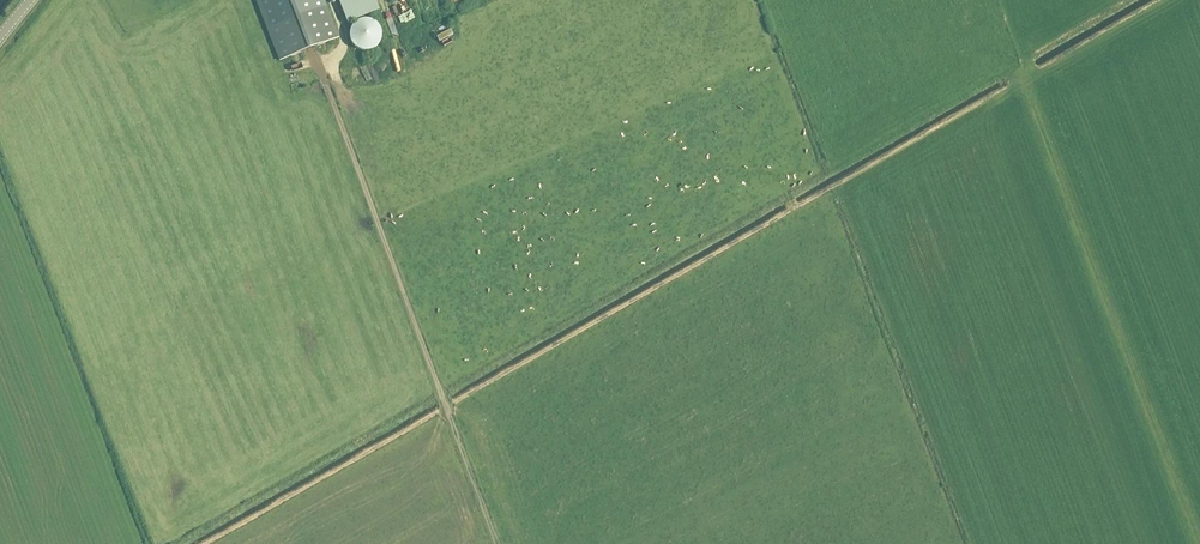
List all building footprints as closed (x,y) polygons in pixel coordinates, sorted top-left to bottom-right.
[(327,8),(323,0),(257,0),(269,31),(280,61),(338,38),(327,8)] [(378,6),(376,0),(340,0),(346,17),(378,6)] [(380,44),(381,42),(381,41),(382,39),(382,37),(382,36),(382,34),(382,33),(382,31),(381,30),(380,28),(380,26),(379,25),(378,24),(376,23),(375,21),(373,21),(372,20),(370,19),(369,19),(367,19),(365,18),(363,19),(362,19),(360,19),(358,20),(357,21),(355,22),(354,23),(353,24),(352,26),(351,27),(350,29),(350,30),(349,32),(349,34),(349,35),(349,37),(349,39),(350,41),(350,42),(351,44),(352,45),(353,46),(354,47),(356,48),(357,49),(358,50),(360,51),(362,51),(363,52),(365,52),(367,52),(368,51),(370,51),(372,50),(373,50),(375,49),(376,48),(378,46),(379,45),(380,44)]
